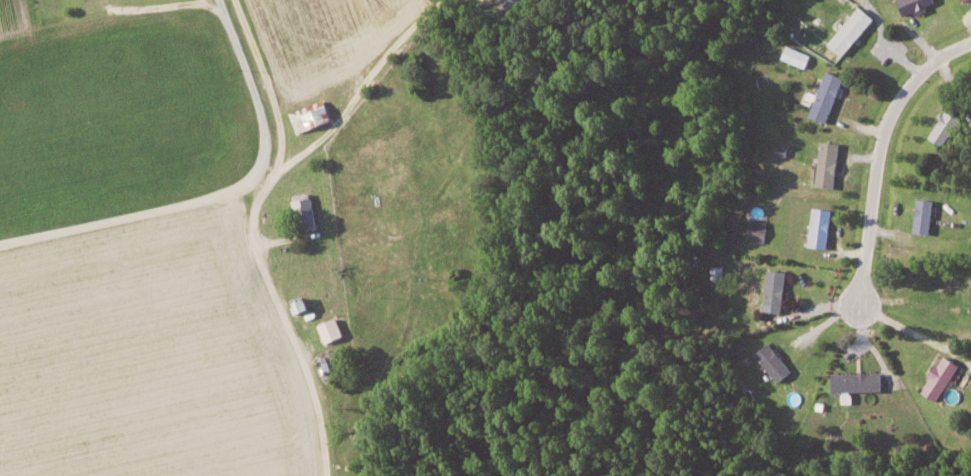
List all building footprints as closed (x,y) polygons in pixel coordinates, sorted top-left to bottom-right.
[(905,15),(937,2),(936,0),(899,0),(905,15)] [(843,55),(876,19),(862,6),(829,43),(843,55)] [(806,68),(812,55),(788,45),(783,58),(806,68)] [(811,116),(829,123),(845,77),(828,71),(811,116)] [(296,132),(333,122),(327,100),(291,110),(296,132)] [(930,136),(944,146),(954,130),(957,132),(965,118),(949,108),(930,136)] [(842,143),(824,140),(817,186),(836,188),(842,143)] [(295,194),(297,231),(316,230),(314,193),(295,194)] [(914,232),(931,234),(934,200),(918,198),(914,232)] [(833,209),(814,207),(810,246),(829,248),(833,209)] [(753,240),(767,241),(768,221),(755,220),(753,240)] [(724,266),(712,266),(712,280),(725,279),(724,266)] [(766,311),(784,312),(787,271),(769,269),(766,311)] [(319,325),(326,343),(345,336),(338,318),(319,325)] [(794,372),(772,342),(757,353),(779,383),(794,372)] [(962,366),(946,355),(922,390),(938,401),(962,366)] [(835,373),(835,392),(885,391),(884,372),(835,373)]
